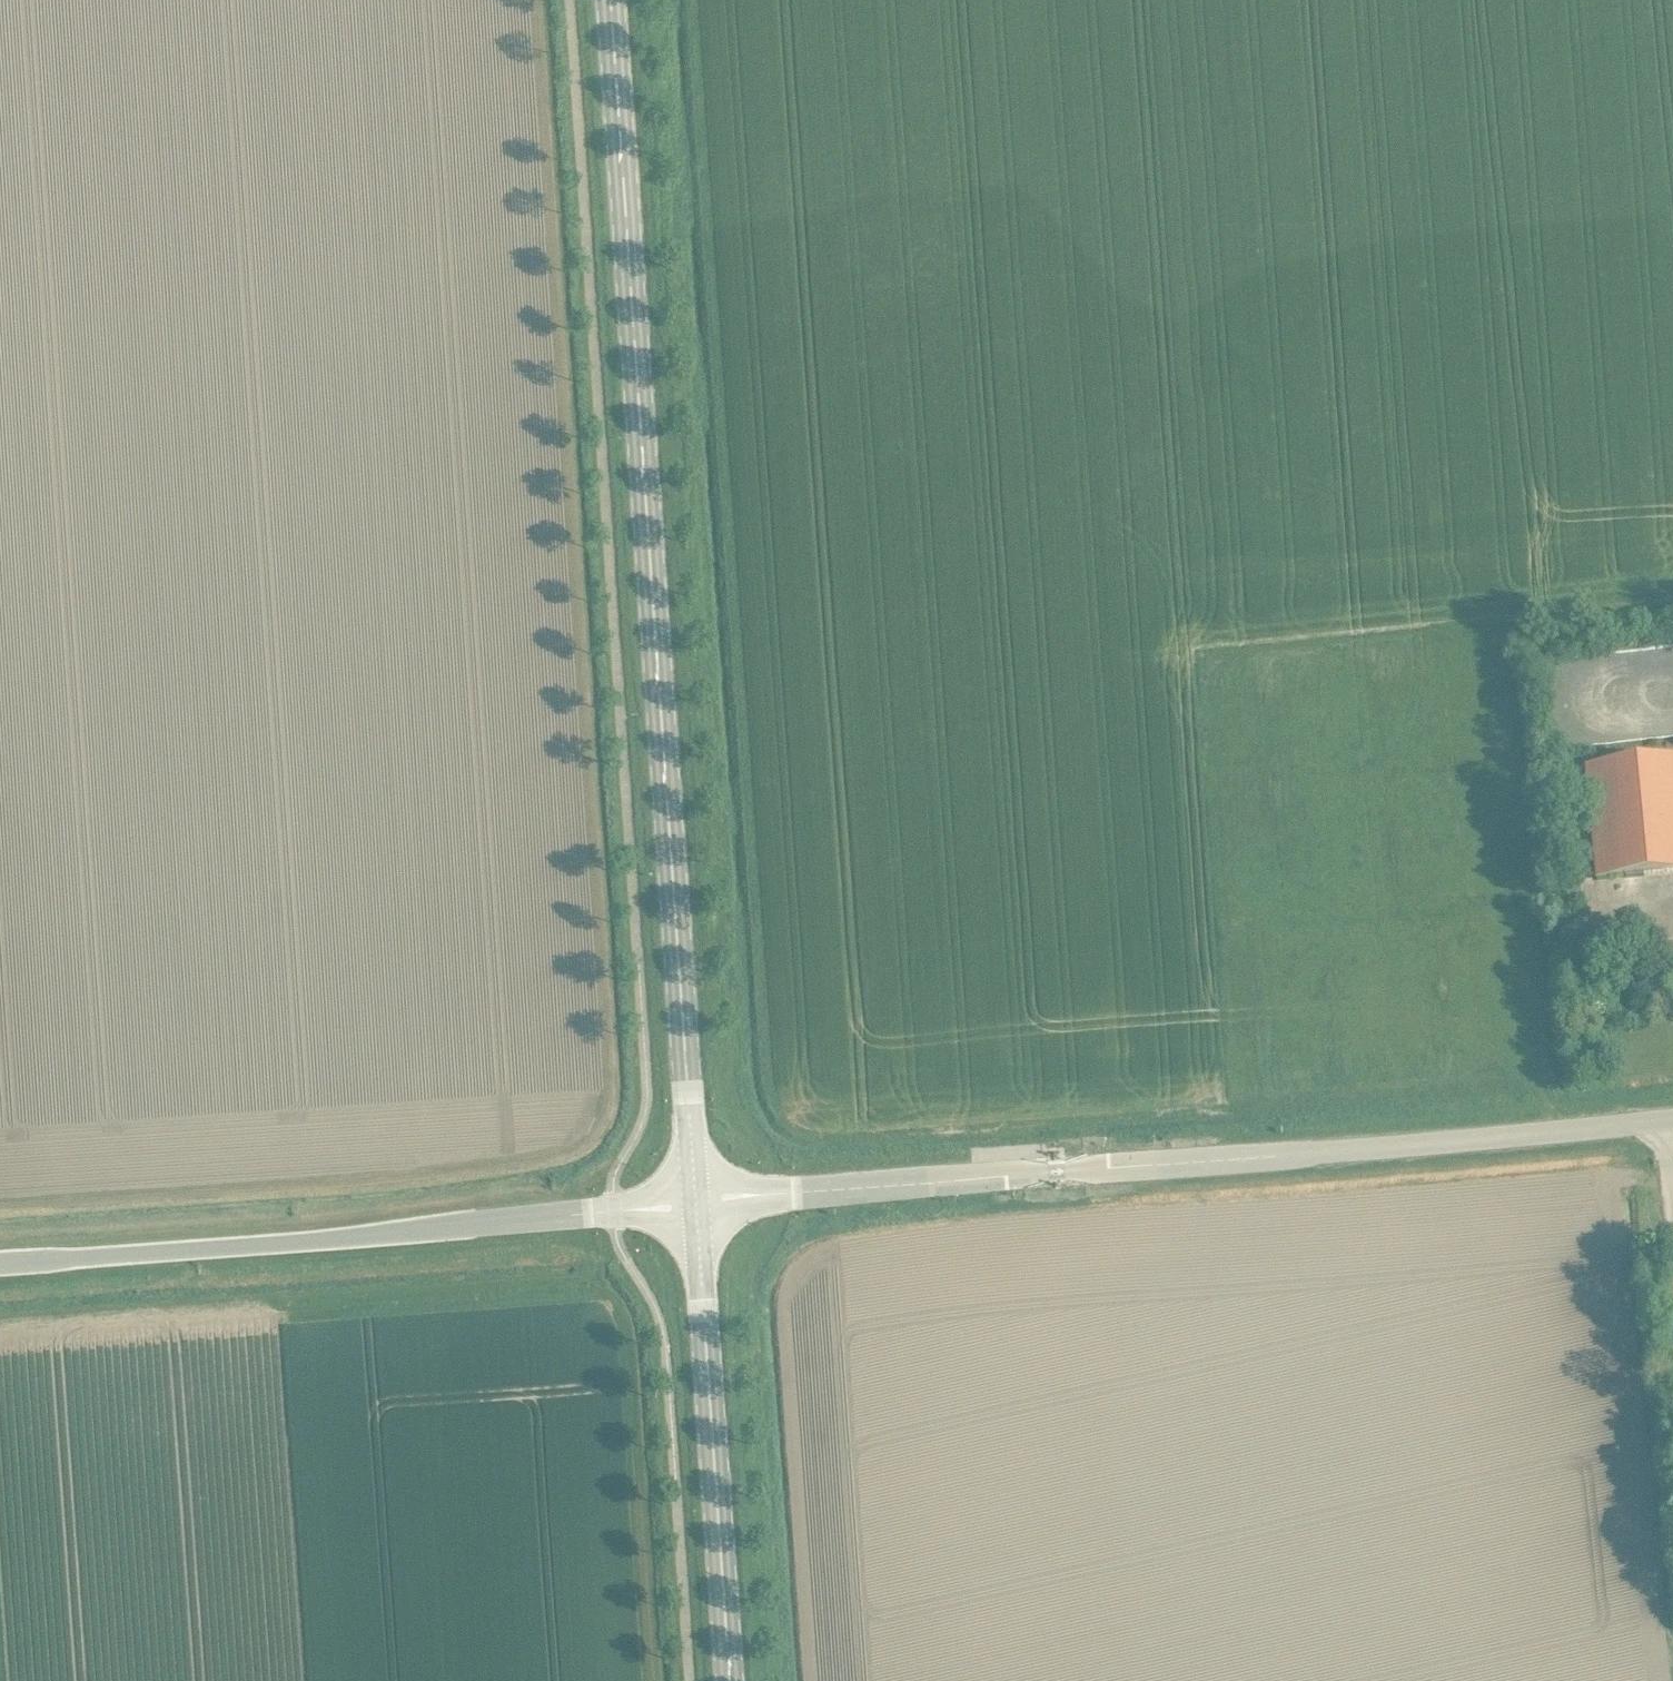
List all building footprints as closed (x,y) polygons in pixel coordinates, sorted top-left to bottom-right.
[(1672,870),(1672,759),(1585,766),(1595,877),(1672,870)]
